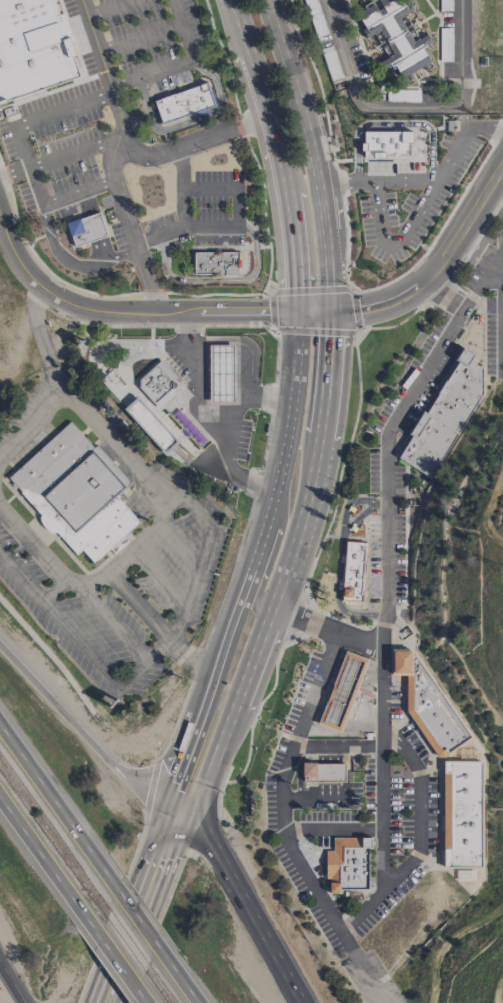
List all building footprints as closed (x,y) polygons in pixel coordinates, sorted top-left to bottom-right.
[(78,76),(0,103),(0,0),(55,0),(59,13),(64,12),(74,40),(70,41),(75,55),(72,56),(78,76)] [(367,37),(375,33),(387,58),(381,61),(386,71),(396,66),(403,83),(413,78),(411,74),(431,64),(424,49),(432,45),(427,34),(417,39),(405,14),(412,11),(407,0),(406,0),(401,3),(400,0),(376,0),(355,10),(367,37)] [(156,98),(210,80),(218,103),(165,122),(156,98)] [(411,131),(363,131),(362,158),(410,159),(411,131)] [(99,211),(63,224),(72,249),(108,235),(99,211)] [(192,251),(243,252),(242,280),(192,279),(192,251)] [(234,402),(234,345),(209,344),(208,402),(234,402)] [(397,458),(462,356),(483,369),(484,394),(429,479),(397,458)] [(135,383),(158,408),(183,385),(160,360),(135,383)] [(19,492),(21,491),(8,476),(69,421),(93,447),(96,445),(130,482),(116,495),(140,521),(125,535),(130,541),(114,554),(110,549),(94,563),(81,549),(76,554),(19,492)] [(347,541),(367,543),(363,604),(342,602),(347,541)] [(393,650),(394,677),(406,677),(407,710),(439,759),(473,737),(413,650),(393,650)] [(318,724),(342,733),(370,660),(347,651),(318,724)] [(444,761),(483,762),(483,867),(444,867),(444,761)] [(303,763),(303,782),(346,782),(346,763),(303,763)] [(334,838),(371,838),(371,891),(330,891),(330,880),(325,879),(325,850),(334,850),(334,838)]
